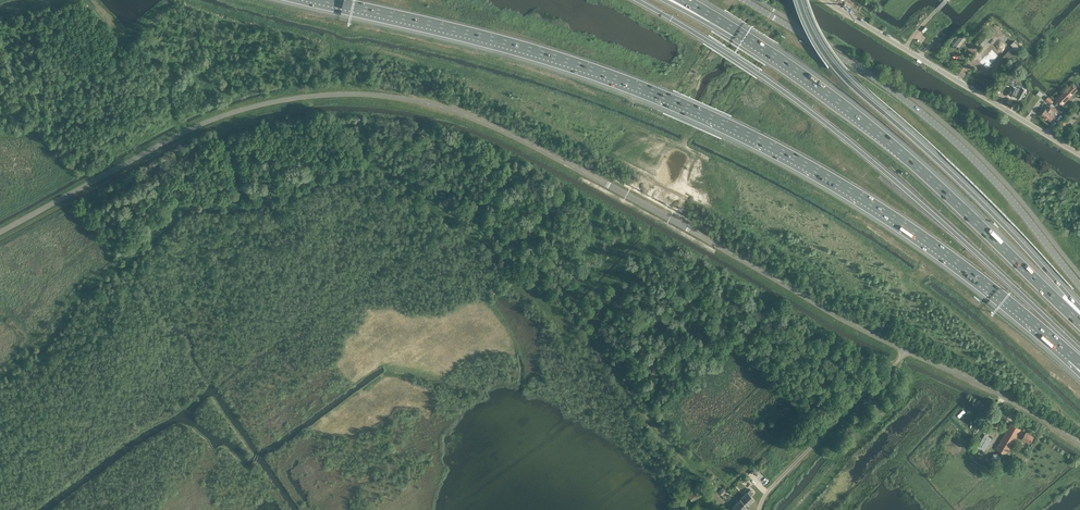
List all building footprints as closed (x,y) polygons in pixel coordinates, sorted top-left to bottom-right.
[(984,45),(991,38),(994,34),(989,29),(985,32),(978,40),(984,45)] [(1017,51),(1020,48),(1013,40),(1010,43),(1012,46),(1002,56),(1007,61),(1018,51),(1017,51)] [(991,48),(989,46),(978,59),(977,59),(973,63),(981,70),(996,53),(995,51),(996,51),(992,47),(991,48)] [(1004,82),(1010,85),(1012,79),(1006,76),(1004,82)] [(1013,86),(1009,94),(1014,96),(1015,94),(1018,96),(1017,97),(1021,99),(1026,89),(1023,88),(1022,90),(1014,87),(1015,84),(1013,83),(1011,86),(1013,86)] [(1063,104),(1077,89),(1071,83),(1057,98),(1063,104)] [(1045,109),(1041,115),(1046,118),(1050,112),(1051,112),(1053,108),(1054,105),(1051,103),(1047,110),(1045,109)] [(1050,112),(1046,118),(1050,121),(1051,120),(1053,121),(1058,113),(1056,112),(1057,110),(1056,110),(1058,108),(1054,105),(1053,108),(1051,112),(1050,112)] [(1051,191),(1053,186),(1050,184),(1052,180),(1041,175),(1035,187),(1038,188),(1035,194),(1040,197),(1042,193),(1045,195),(1048,189),(1051,191)] [(1067,218),(1078,205),(1072,200),(1061,214),(1067,218)] [(1067,219),(1074,224),(1079,216),(1079,206),(1078,205),(1067,219)] [(1026,431),(1025,433),(1020,430),(1020,429),(1011,424),(996,448),(1006,454),(1017,435),(1019,436),(1020,435),(1023,437),(1022,437),(1030,442),(1034,436),(1026,431)] [(985,434),(977,448),(984,452),(992,438),(985,434)] [(749,490),(742,497),(749,504),(754,499),(750,495),(752,493),(749,490)] [(695,492),(688,496),(692,502),(699,497),(695,492)] [(745,509),(749,504),(742,497),(737,502),(745,509)] [(745,509),(737,502),(732,507),(736,509),(743,509),(745,509)]
